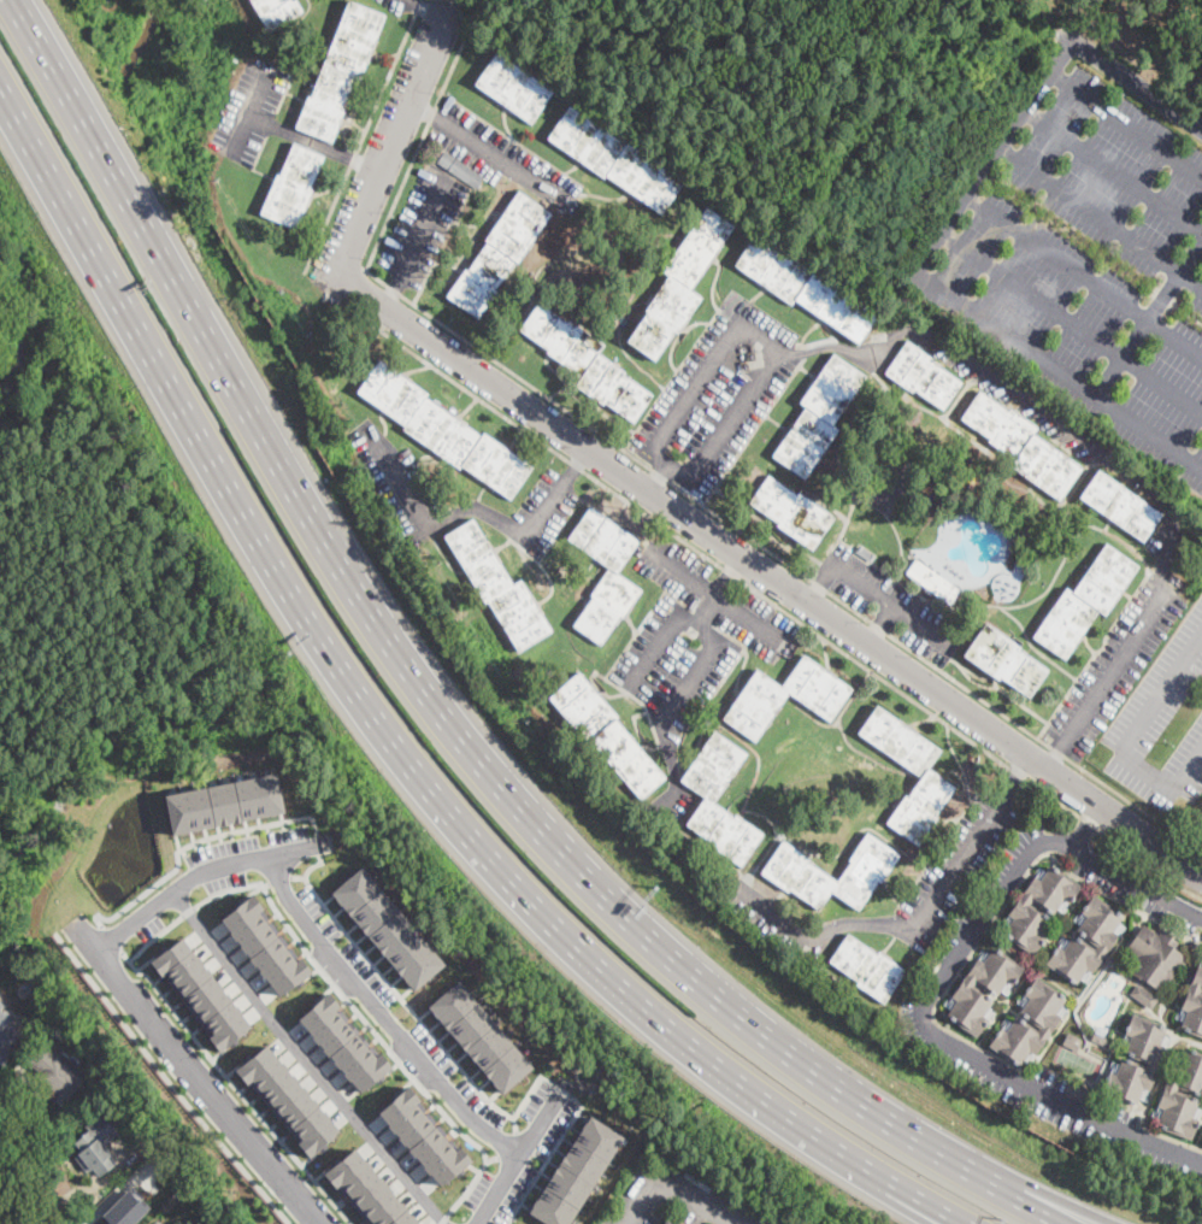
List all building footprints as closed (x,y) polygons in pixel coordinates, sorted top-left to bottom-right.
[(254,5),(251,0),(296,0),(302,11),(269,30),(254,5)] [(370,54),(360,78),(355,77),(342,108),(341,110),(343,111),(331,142),(295,128),(302,108),(307,96),(311,98),(349,1),(384,16),(370,54)] [(553,92),(541,110),(530,123),(509,110),(508,108),(503,105),(475,86),(497,52),(553,92)] [(573,110),(625,146),(626,143),(683,182),(661,216),(585,164),(581,160),(548,139),(567,110),(568,106),(573,110)] [(324,157),(310,189),(312,190),(295,229),(260,213),(277,175),(279,175),(293,143),(324,157)] [(484,177),(476,188),(437,161),(446,151),(484,177)] [(550,213),(518,261),(514,259),(495,289),(497,290),(479,318),(447,296),(462,272),(465,269),(469,271),(470,269),(487,242),(485,241),(518,192),(550,213)] [(678,331),(676,334),(673,331),(673,333),(671,335),(668,339),(654,360),(629,342),(648,313),(646,311),(649,306),(649,305),(670,276),(662,271),(707,207),(733,226),(712,258),(709,261),(690,290),(701,298),(687,319),(678,330),(678,331)] [(756,233),(877,317),(858,343),(830,324),(827,322),(824,319),(820,317),(797,301),(795,299),(791,304),(777,294),(756,279),(735,265),(756,233)] [(538,304),(567,323),(568,320),(603,345),(597,353),(625,372),(623,375),(652,395),(634,422),(605,401),(602,405),(576,386),(582,377),(560,361),(547,352),(548,349),(542,346),(519,330),(538,304)] [(961,383),(942,410),(930,400),(929,399),(914,389),(912,394),(884,373),(908,341),(933,360),(932,361),(961,383)] [(821,453),(805,478),(772,455),(785,436),(791,426),(805,407),(799,404),(800,402),(815,381),(817,377),(832,354),(865,377),(832,424),(838,429),(824,449),(821,453)] [(460,420),(482,436),(483,434),(507,451),(511,452),(531,467),(509,499),(461,465),(459,469),(402,429),(405,425),(383,411),(381,410),(357,393),(378,360),(400,375),(402,377),(428,394),(425,398),(456,419),(460,420)] [(979,392),(1008,411),(1009,408),(1037,428),(1033,434),(1082,467),(1059,500),(1045,490),(1043,489),(1009,466),(1015,458),(1008,453),(1004,451),(989,440),(990,439),(961,419),(979,392)] [(1161,514),(1143,541),(1102,513),(1100,511),(1079,498),(1097,471),(1161,514)] [(768,476),(797,495),(799,493),(809,500),(815,505),(833,518),(812,549),(788,534),(784,531),(777,526),(778,523),(749,502),(768,476)] [(624,614),(621,618),(619,616),(600,645),(573,625),(593,596),(590,595),(608,569),(567,540),(590,507),(638,541),(615,573),(641,590),(626,611),(624,614)] [(495,555),(513,585),(520,581),(535,604),(536,607),(552,631),(518,652),(515,647),(509,637),(488,601),(485,602),(470,578),(464,569),(444,536),(472,519),(490,548),(491,551),(494,553),(495,555)] [(1121,589),(1119,593),(1104,614),(1097,611),(1083,631),(1080,635),(1065,659),(1032,636),(1066,588),(1072,592),(1076,587),(1077,585),(1106,543),(1138,566),(1121,589)] [(876,557),(871,563),(855,551),(860,545),(876,557)] [(960,589),(949,605),(932,593),(931,595),(929,594),(925,590),(923,589),(925,587),(906,573),(907,572),(915,559),(954,585),(960,589)] [(1048,671),(1029,698),(1000,677),(998,679),(997,679),(995,677),(994,677),(992,676),(989,673),(964,655),(986,624),(1020,648),(1019,651),(1033,661),(1036,663),(1048,671)] [(833,677),(852,689),(829,720),(788,693),(773,714),(771,717),(754,741),(723,719),(738,696),(740,694),(756,670),(782,687),(803,655),(830,675),(833,677)] [(614,719),(635,743),(638,747),(641,751),(644,754),(665,778),(640,800),(590,741),(588,743),(548,698),(578,672),(595,692),(597,695),(599,695),(601,699),(603,701),(617,717),(614,719)] [(955,787),(935,817),(936,819),(933,823),(918,846),(885,823),(905,795),(907,798),(919,781),(920,778),(921,777),(858,732),(876,706),(941,751),(927,769),(955,787)] [(712,804),(733,818),(735,816),(737,817),(738,818),(762,835),(741,867),(713,848),(715,845),(687,825),(705,798),(680,781),(697,757),(699,753),(713,731),(746,754),(730,777),(729,778),(712,804)] [(166,795),(175,834),(284,811),(276,772),(166,795)] [(883,879),(882,882),(880,882),(878,881),(858,910),(831,890),(818,910),(789,890),(788,893),(767,878),(765,877),(760,873),(783,841),(809,860),(808,861),(837,882),(850,861),(848,860),(866,834),(866,832),(877,841),(900,855),(883,879)] [(1051,865),(1080,885),(1070,904),(1068,905),(1062,900),(1062,901),(1053,916),(1050,918),(1039,932),(1038,935),(1043,938),(1032,954),(1003,934),(1006,930),(1007,929),(1013,919),(1007,914),(1021,894),(1023,893),(1033,877),(1035,875),(1036,876),(1041,878),(1045,870),(1050,865),(1051,865)] [(361,866),(444,963),(414,990),(331,893),(361,866)] [(222,919),(279,996),(312,971),(301,957),(296,961),(260,913),(265,910),(254,894),(222,919)] [(1119,935),(1106,954),(1104,955),(1092,973),(1085,970),(1084,971),(1076,983),(1044,961),(1056,945),(1062,949),(1072,936),(1094,951),(1095,947),(1096,946),(1074,931),(1076,931),(1085,917),(1080,913),(1092,895),(1123,914),(1124,916),(1113,931),(1119,935)] [(1143,924),(1159,935),(1161,930),(1180,943),(1176,951),(1186,958),(1172,977),(1169,981),(1163,989),(1161,988),(1160,989),(1151,983),(1149,985),(1127,971),(1136,958),(1131,954),(1132,952),(1127,948),(1127,947),(1131,943),(1143,924)] [(149,959),(161,976),(166,973),(213,1032),(208,1036),(220,1052),(253,1025),(182,934),(149,959)] [(847,935),(876,954),(878,953),(879,954),(883,955),(905,971),(883,1002),(870,993),(860,987),(856,984),(859,982),(829,961),(847,935)] [(995,948),(1024,969),(1013,984),(1012,985),(1006,982),(1001,990),(995,998),(994,1000),(989,1007),(983,1017),(988,1020),(986,1022),(977,1035),(947,1014),(956,1001),(954,1000),(951,998),(953,995),(978,958),(983,961),(994,947),(995,948)] [(1198,995),(1201,997),(1201,1037),(1180,1029),(1186,1012),(1180,1010),(1190,984),(1197,966),(1201,969),(1201,990),(1201,989),(1201,990),(1200,994),(1198,995)] [(458,978),(531,1066),(499,1093),(426,1005),(458,978)] [(1060,1019),(1035,1055),(1030,1052),(1027,1054),(1019,1067),(1006,1058),(989,1046),(1001,1028),(1006,1031),(1017,1017),(1037,1031),(1038,1031),(1039,1028),(1019,1013),(1030,999),(1024,994),(1035,978),(1065,999),(1065,1000),(1055,1013),(1060,1016),(1061,1017),(1060,1019)] [(1156,1002),(1150,1010),(1136,999),(1130,994),(1137,984),(1145,990),(1156,998),(1159,1000),(1156,1002)] [(297,1019),(361,1091),(394,1066),(381,1052),(376,1057),(336,1011),(342,1006),(328,990),(297,1019)] [(6,1064),(0,1062),(0,998),(14,1014),(10,1020),(18,1028),(18,1038),(12,1043),(6,1064)] [(66,1013),(63,1019),(55,1014),(59,1008),(66,1013)] [(1166,1048),(1150,1090),(1143,1088),(1142,1090),(1136,1106),(1101,1093),(1109,1071),(1115,1075),(1123,1058),(1145,1066),(1145,1065),(1147,1063),(1147,1061),(1125,1053),(1131,1036),(1125,1035),(1124,1034),(1124,1032),(1131,1013),(1160,1024),(1159,1028),(1165,1031),(1160,1046),(1166,1048)] [(1107,1026),(1103,1035),(1095,1031),(1097,1023),(1107,1026)] [(1082,1040),(1077,1051),(1063,1044),(1068,1034),(1082,1040)] [(1108,1040),(1106,1047),(1090,1040),(1094,1034),(1095,1034),(1103,1037),(1108,1040)] [(310,1155),(340,1128),(265,1042),(235,1067),(248,1083),(253,1079),(301,1138),(297,1141),(310,1155)] [(84,1077),(66,1100),(55,1091),(39,1077),(41,1073),(39,1072),(31,1066),(29,1064),(31,1059),(43,1044),(59,1057),(73,1069),(81,1075),(83,1077),(84,1077)] [(1189,1049),(1201,1055),(1201,1090),(1200,1096),(1177,1087),(1177,1088),(1176,1090),(1174,1093),(1198,1101),(1192,1116),(1192,1118),(1198,1120),(1197,1122),(1190,1140),(1156,1126),(1157,1122),(1159,1119),(1162,1110),(1156,1107),(1165,1084),(1166,1082),(1173,1063),(1179,1065),(1186,1048),(1189,1049)] [(1088,1089),(1083,1100),(1065,1090),(1070,1081),(1088,1089)] [(376,1112),(438,1185),(471,1159),(459,1146),(454,1151),(417,1102),(420,1099),(407,1085),(376,1112)] [(1020,1113),(1017,1119),(1008,1116),(1012,1110),(1014,1105),(1014,1104),(1020,1106),(1023,1107),(1020,1113)] [(1031,1118),(1027,1126),(1019,1122),(1023,1114),(1025,1108),(1029,1110),(1033,1112),(1032,1113),(1031,1118)] [(116,1165),(99,1179),(90,1170),(86,1172),(77,1161),(75,1158),(73,1158),(82,1152),(73,1141),(89,1129),(86,1125),(102,1112),(113,1126),(98,1140),(102,1146),(104,1148),(117,1164),(116,1165)] [(1074,1123),(1072,1130),(1053,1122),(1056,1114),(1074,1123)] [(549,1223),(569,1223),(624,1137),(589,1116),(528,1212),(549,1223)] [(335,1189),(340,1185),(373,1223),(420,1223),(354,1149),(322,1175),(335,1189)] [(151,1206),(132,1223),(105,1223),(108,1220),(102,1214),(126,1189),(139,1200),(142,1196),(151,1206)]
